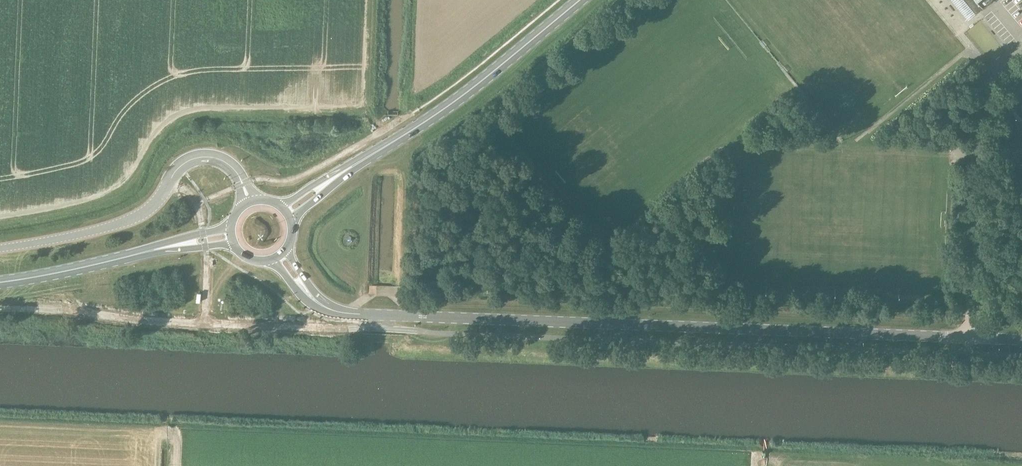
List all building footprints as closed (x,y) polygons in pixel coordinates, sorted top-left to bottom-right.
[(964,0),(950,0),(967,20),(975,13),(964,0)] [(975,13),(991,0),(964,0),(975,13)]
